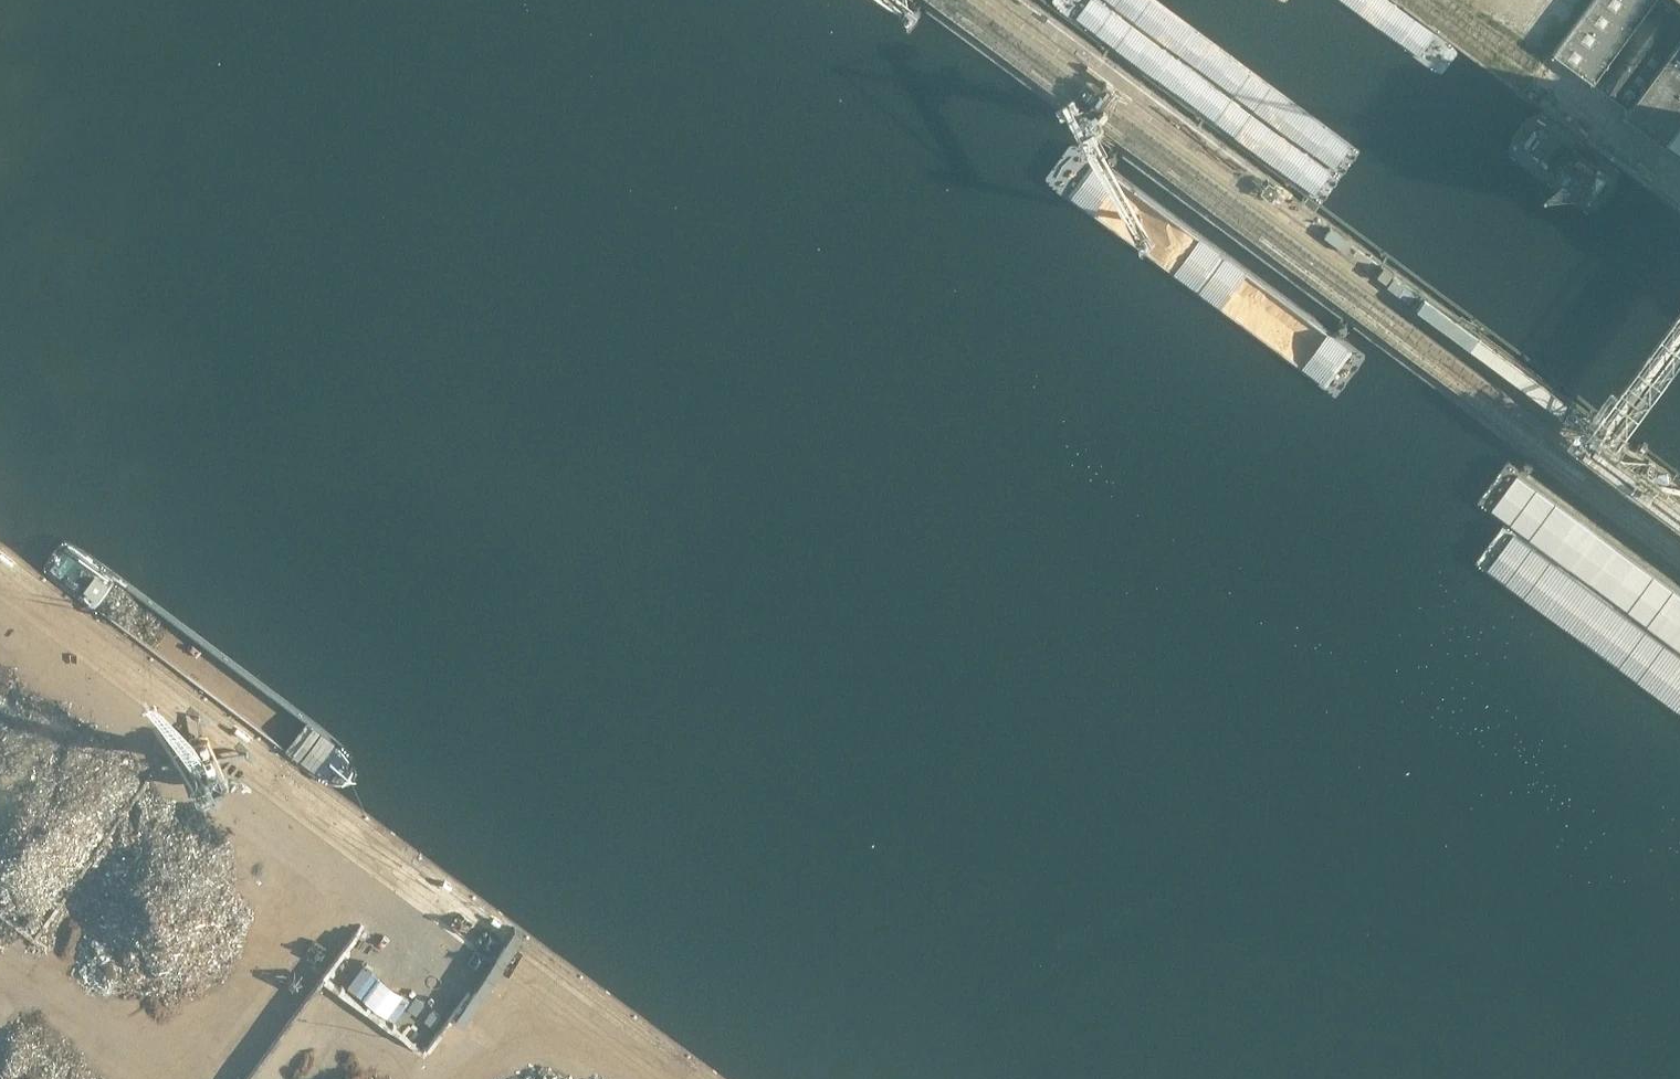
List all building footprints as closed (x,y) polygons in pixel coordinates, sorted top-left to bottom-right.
[(1661,143),(1679,117),(1679,37),(1674,45),(1664,37),(1679,15),(1679,8),(1669,0),(1590,0),(1552,51),(1562,58),(1605,89),(1616,98),(1628,107),(1622,114),(1635,123),(1647,133),(1661,143)] [(1661,143),(1666,146),(1679,156),(1679,157),(1679,117),(1661,143)]
